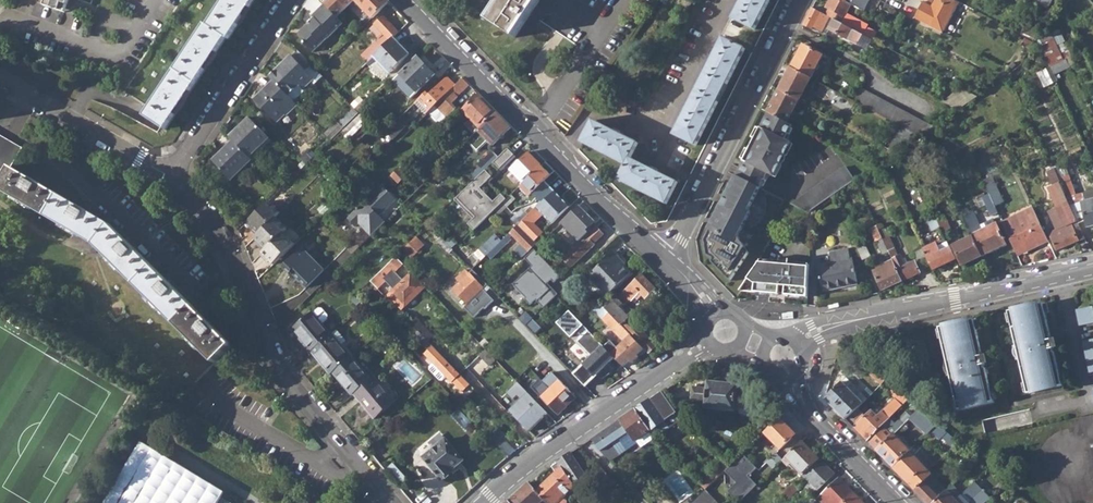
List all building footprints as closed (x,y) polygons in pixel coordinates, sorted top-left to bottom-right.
[(65,13),(67,7),(69,0),(46,0),(44,6),(65,13)] [(145,117),(154,123),(161,127),(165,130),(176,114),(179,110),(183,103),(206,70),(210,63),(215,56),(227,39),(229,40),(243,18),(255,0),(225,0),(208,26),(205,24),(149,109),(145,117)] [(324,4),(329,9),(336,16),(354,0),(328,0),(324,4)] [(372,18),(388,3),(385,0),(355,0),(372,18)] [(487,18),(515,37),(540,0),(499,0),(487,18)] [(754,29),(769,0),(740,0),(731,18),(754,29)] [(842,0),(830,0),(827,6),(830,8),(826,15),(830,17),(834,19),(842,23),(864,35),(870,39),(873,40),(877,32),(868,27),(869,25),(847,13),(852,4),(844,0),(843,1),(842,0)] [(943,34),(960,2),(956,0),(926,0),(933,4),(932,6),(923,1),(914,18),(943,34)] [(313,18),(298,33),(298,36),(304,42),(304,44),(312,52),(343,23),(336,16),(329,9),(324,4),(311,16),(313,18)] [(826,15),(812,7),(811,11),(804,24),(816,30),(817,28),(823,31),(824,30),(827,32),(829,28),(859,44),(861,40),(864,35),(842,23),(834,19),(830,17),(826,15)] [(362,56),(368,61),(373,56),(393,37),(398,32),(383,16),(374,24),(381,32),(380,34),(382,36),(362,56)] [(1040,43),(1051,66),(1039,71),(1046,86),(1059,80),(1056,74),(1075,65),(1060,33),(1040,43)] [(870,39),(864,35),(861,40),(868,44),(870,39)] [(373,56),(390,73),(410,54),(393,37),(373,56)] [(672,133),(695,145),(744,49),(721,37),(672,133)] [(811,78),(823,55),(803,44),(802,47),(801,46),(798,52),(799,53),(791,67),(792,68),(811,78)] [(274,80),(288,95),(299,85),(303,89),(310,82),(314,78),(307,71),(313,66),(298,51),(292,56),(291,55),(270,76),(274,80)] [(393,80),(411,98),(435,74),(417,57),(393,80)] [(323,76),(313,66),(307,71),(314,78),(310,82),(314,85),(323,76)] [(799,101),(811,78),(792,68),(791,67),(779,90),(780,90),(799,101)] [(447,76),(428,95),(425,93),(415,102),(426,114),(428,111),(431,109),(435,104),(451,90),(456,85),(447,76)] [(451,90),(435,104),(431,109),(428,111),(438,121),(441,121),(446,116),(447,117),(456,108),(451,104),(469,84),(463,78),(456,85),(451,90)] [(254,100),(274,121),(283,112),(287,116),(298,105),(288,95),(274,80),(254,100)] [(855,102),(862,105),(869,92),(863,90),(862,89),(855,102)] [(779,90),(767,112),(768,112),(769,112),(788,123),(799,101),(780,90),(779,90)] [(902,127),(920,136),(924,133),(934,127),(898,107),(869,92),(862,105),(902,127)] [(950,106),(958,111),(974,99),(971,94),(966,97),(965,96),(950,106)] [(496,112),(479,95),(464,110),(480,128),(496,112)] [(842,97),(839,104),(852,109),(854,102),(842,97)] [(352,106),(337,121),(343,127),(358,112),(352,106)] [(480,128),(468,140),(477,149),(488,139),(493,144),(511,127),(496,112),(480,128)] [(781,164),(792,143),(785,139),(792,125),(788,123),(769,112),(768,112),(736,175),(753,184),(754,183),(761,187),(768,173),(772,175),(778,163),(781,164)] [(341,132),(348,138),(367,119),(361,113),(341,132)] [(234,142),(250,158),(270,139),(249,118),(229,137),(234,142)] [(385,132),(392,139),(407,125),(400,118),(385,132)] [(331,139),(343,127),(337,121),(336,120),(324,132),(331,139)] [(627,164),(629,158),(637,143),(592,120),(581,142),(627,164)] [(894,140),(905,147),(920,136),(902,127),(894,140)] [(14,144),(0,135),(0,168),(14,144)] [(888,150),(895,153),(904,147),(905,147),(894,140),(888,150)] [(213,162),(229,179),(250,159),(250,158),(234,142),(213,162)] [(22,149),(14,144),(0,168),(8,173),(17,157),(22,149)] [(441,166),(448,172),(464,156),(458,149),(441,166)] [(472,174),(476,178),(499,156),(493,150),(477,165),(479,167),(472,174)] [(300,158),(306,163),(312,158),(306,152),(300,158)] [(510,169),(523,182),(541,165),(528,152),(510,169)] [(499,156),(476,178),(483,185),(501,167),(503,161),(499,156)] [(677,182),(629,158),(627,164),(619,179),(667,203),(677,182)] [(519,186),(528,196),(531,192),(545,179),(550,175),(541,165),(523,182),(519,186)] [(0,186),(0,190),(95,245),(102,252),(215,365),(233,346),(218,332),(177,290),(137,250),(120,233),(112,225),(85,209),(75,203),(39,182),(35,180),(28,176),(12,167),(8,173),(0,186)] [(846,167),(792,204),(808,212),(811,210),(832,196),(855,180),(846,167)] [(391,175),(398,182),(405,175),(398,168),(391,175)] [(1047,211),(1055,230),(1048,233),(1056,250),(1084,238),(1078,224),(1069,205),(1052,168),(1045,172),(1052,185),(1047,188),(1056,207),(1047,211)] [(733,223),(748,195),(753,184),(736,175),(729,171),(709,211),(733,223)] [(475,192),(483,185),(476,178),(469,185),(475,192)] [(519,224),(534,240),(543,232),(534,222),(543,213),(553,223),(571,206),(545,179),(531,192),(541,203),(524,219),(519,224)] [(989,193),(994,205),(1003,201),(994,182),(986,186),(989,193)] [(754,183),(753,184),(748,195),(756,200),(759,196),(763,188),(761,187),(754,183)] [(382,184),(347,217),(356,226),(359,223),(360,222),(365,227),(364,228),(371,235),(385,221),(380,215),(397,199),(382,184)] [(783,199),(763,188),(759,196),(780,207),(783,199)] [(516,189),(509,195),(513,200),(520,194),(516,189)] [(1084,201),(1092,199),(1092,190),(1082,193),(1084,201)] [(985,204),(990,216),(998,212),(994,205),(989,193),(984,196),(987,203),(985,204)] [(498,215),(513,200),(509,195),(494,210),(498,215)] [(780,207),(811,222),(811,210),(808,212),(792,204),(783,199),(780,207)] [(1080,202),(1085,220),(1086,226),(1092,225),(1092,199),(1084,201),(1080,202)] [(250,226),(258,234),(275,216),(280,211),(269,200),(248,220),(252,224),(250,226)] [(1069,205),(1078,224),(1085,220),(1080,202),(1069,205)] [(562,223),(578,240),(588,231),(591,229),(589,227),(595,221),(579,206),(562,223)] [(1002,220),(1004,225),(1034,211),(1032,206),(1002,220)] [(954,213),(957,220),(964,217),(962,214),(960,210),(954,213)] [(972,210),(962,214),(964,217),(982,256),(1005,244),(996,223),(995,224),(982,230),(979,225),(972,210)] [(1004,225),(1017,253),(1026,248),(1028,251),(1049,241),(1034,211),(1004,225)] [(940,227),(947,241),(953,239),(950,233),(952,232),(944,213),(936,217),(940,227)] [(512,221),(516,226),(519,224),(524,219),(519,214),(512,221)] [(257,243),(264,251),(284,231),(287,228),(275,216),(258,234),(254,237),(258,241),(257,243)] [(727,248),(758,265),(770,242),(772,238),(760,231),(763,226),(744,216),(727,248)] [(932,231),(940,227),(936,217),(928,221),(932,231)] [(955,221),(963,236),(963,237),(969,235),(969,237),(961,241),(953,245),(962,265),(982,256),(964,217),(957,220),(955,221)] [(993,219),(979,225),(982,230),(995,224),(993,219)] [(502,240),(493,249),(496,253),(511,239),(509,237),(512,234),(521,244),(516,249),(522,256),(537,242),(534,240),(519,224),(516,226),(502,240)] [(571,266),(594,245),(591,241),(602,231),(597,226),(563,258),(571,266)] [(876,241),(877,241),(883,238),(877,226),(870,229),(876,241)] [(295,242),(284,231),(264,251),(261,254),(268,261),(271,259),(274,262),(295,242)] [(612,242),(602,231),(591,241),(594,245),(599,249),(594,254),(597,256),(612,242)] [(493,249),(502,240),(495,233),(475,253),(482,259),(493,249)] [(438,239),(450,252),(453,249),(444,240),(441,236),(438,239)] [(457,246),(447,236),(444,240),(453,249),(457,246)] [(410,243),(420,254),(423,251),(420,249),(424,245),(416,237),(410,243)] [(886,256),(890,254),(885,243),(883,238),(877,241),(883,254),(885,253),(886,256)] [(715,274),(718,277),(725,269),(722,266),(724,265),(730,253),(703,240),(698,251),(699,260),(714,275),(715,274)] [(897,256),(891,240),(885,243),(890,254),(893,260),(902,281),(920,272),(914,261),(905,265),(900,254),(897,256)] [(798,256),(770,242),(758,265),(759,265),(786,279),(798,256)] [(927,257),(932,270),(955,259),(948,244),(944,247),(945,249),(940,251),(935,242),(922,248),(923,249),(927,257)] [(857,248),(863,260),(869,257),(863,244),(857,248)] [(282,266),(289,274),(309,255),(301,247),(282,266)] [(818,265),(823,290),(858,283),(853,258),(851,258),(849,248),(829,252),(831,262),(818,265)] [(919,261),(927,257),(923,249),(915,253),(919,261)] [(589,275),(608,295),(631,273),(619,261),(621,258),(614,251),(589,275)] [(293,273),(307,286),(323,270),(309,255),(289,274),(291,275),(293,273)] [(396,264),(408,277),(412,273),(396,256),(378,273),(382,277),(396,264)] [(902,281),(893,260),(873,269),(883,290),(902,281)] [(453,288),(468,303),(483,287),(466,269),(457,278),(460,281),(453,288)] [(385,280),(382,277),(378,273),(371,281),(377,288),(385,280)] [(424,287),(412,273),(408,277),(401,283),(388,295),(401,309),(424,287)] [(621,324),(635,312),(631,308),(628,311),(620,305),(625,300),(623,297),(626,294),(632,299),(635,296),(637,299),(642,295),(646,298),(656,289),(641,273),(608,305),(605,308),(621,324)] [(492,289),(511,309),(517,302),(499,283),(492,289)] [(665,293),(670,297),(674,293),(669,288),(665,293)] [(511,309),(517,315),(531,302),(524,295),(517,302),(511,309)] [(351,299),(357,305),(360,301),(355,296),(351,299)] [(638,354),(644,348),(621,324),(605,308),(602,305),(598,300),(592,306),(624,340),(611,353),(615,357),(623,366),(627,361),(630,364),(639,355),(638,354)] [(1037,305),(1010,311),(1016,336),(1014,337),(1021,369),(1023,368),(1029,393),(1034,393),(1033,392),(1063,386),(1055,352),(1054,352),(1053,349),(1054,349),(1052,340),(1051,340),(1050,337),(1051,337),(1043,303),(1037,305)] [(1077,310),(1080,326),(1092,323),(1092,307),(1077,310)] [(644,348),(648,353),(656,345),(635,324),(643,316),(637,310),(635,312),(621,324),(644,348)] [(313,354),(333,337),(324,326),(329,322),(329,318),(323,311),(319,311),(314,315),(313,314),(293,332),(313,354)] [(974,319),(941,327),(946,352),(944,352),(952,385),(954,384),(959,409),(964,408),(964,407),(993,402),(985,368),(984,368),(983,365),(985,365),(982,356),(981,356),(981,353),(982,353),(974,319)] [(460,374),(416,328),(412,332),(427,349),(424,352),(433,362),(429,365),(429,368),(440,379),(443,379),(447,375),(453,381),(460,374)] [(574,374),(585,386),(596,375),(601,380),(616,370),(609,363),(615,357),(611,353),(589,330),(578,341),(593,356),(574,374)] [(333,337),(313,354),(333,376),(334,374),(353,359),(333,337)] [(1083,341),(1090,373),(1092,372),(1092,340),(1083,341)] [(334,374),(354,397),(357,395),(373,381),(354,358),(353,359),(334,374)] [(870,373),(882,384),(887,379),(875,368),(870,373)] [(550,388),(540,378),(534,385),(535,386),(533,388),(559,414),(567,406),(550,388)] [(357,395),(378,419),(397,403),(375,379),(373,381),(357,395)] [(550,388),(567,406),(576,397),(559,380),(550,388)] [(522,398),(510,410),(515,416),(530,431),(548,413),(518,382),(507,392),(514,399),(518,395),(522,398)] [(706,409),(736,412),(736,411),(741,412),(740,414),(751,418),(752,416),(754,418),(764,407),(757,401),(744,396),(738,395),(739,387),(739,385),(709,382),(708,388),(693,387),(692,401),(707,402),(706,409)] [(826,397),(833,405),(849,389),(842,382),(826,397)] [(854,427),(867,440),(889,418),(909,398),(895,386),(889,392),(895,397),(881,411),(877,415),(871,410),(866,415),(854,427)] [(846,419),(858,407),(862,403),(867,398),(862,393),(857,398),(849,389),(833,405),(846,419)] [(635,410),(649,432),(654,429),(676,413),(662,392),(635,410)] [(846,419),(854,427),(866,415),(858,407),(846,419)] [(903,425),(901,427),(905,430),(915,421),(929,432),(938,423),(920,408),(903,425)] [(637,440),(649,432),(635,410),(618,422),(592,439),(601,452),(610,462),(620,455),(618,453),(612,445),(617,441),(623,450),(637,440)] [(1030,410),(1002,414),(1004,427),(1032,422),(1030,410)] [(661,435),(682,421),(680,419),(676,413),(654,429),(657,434),(661,435)] [(765,433),(781,450),(796,434),(780,418),(765,433)] [(900,421),(893,428),(889,431),(885,427),(870,443),(877,451),(898,430),(901,427),(903,425),(900,421)] [(916,445),(920,448),(936,433),(940,437),(943,435),(954,446),(959,441),(938,423),(929,432),(916,445)] [(423,455),(446,437),(441,430),(418,448),(423,455)] [(900,433),(898,430),(877,451),(893,467),(910,450),(913,447),(911,446),(910,447),(897,435),(900,433)] [(515,451),(497,432),(492,437),(510,456),(515,451)] [(649,432),(637,440),(642,448),(654,439),(649,432)] [(424,457),(443,480),(453,471),(452,470),(464,460),(446,439),(424,457)] [(222,497),(225,492),(140,441),(103,502),(231,502),(222,497)] [(618,453),(623,450),(617,441),(612,445),(618,453)] [(787,458),(804,475),(820,459),(803,442),(787,458)] [(923,462),(910,450),(893,467),(916,490),(923,483),(924,482),(926,480),(928,479),(933,473),(927,467),(923,462)] [(558,462),(574,485),(587,476),(571,453),(558,462)] [(751,475),(759,468),(745,453),(726,470),(738,482),(730,489),(741,501),(759,484),(751,475)] [(804,475),(818,490),(835,473),(820,459),(804,475)] [(926,459),(923,462),(927,467),(931,463),(926,459)] [(537,492),(544,500),(548,502),(558,502),(559,502),(564,497),(575,487),(574,485),(558,462),(552,466),(556,473),(537,492)] [(706,490),(706,491),(717,480),(713,476),(702,486),(706,490)] [(854,493),(849,488),(839,478),(818,498),(823,502),(845,502),(854,493)] [(930,485),(929,486),(924,482),(923,483),(916,490),(928,502),(935,502),(947,491),(941,485),(935,490),(930,485)] [(510,501),(511,502),(548,502),(544,500),(537,492),(529,483),(510,501)] [(783,496),(787,500),(799,489),(795,484),(783,496)] [(956,488),(953,485),(947,491),(935,502),(985,502),(987,501),(971,485),(958,498),(955,495),(953,497),(950,494),(956,488)] [(692,502),(717,502),(718,502),(706,491),(706,490),(692,502)] [(854,493),(845,502),(863,502),(854,493)]
